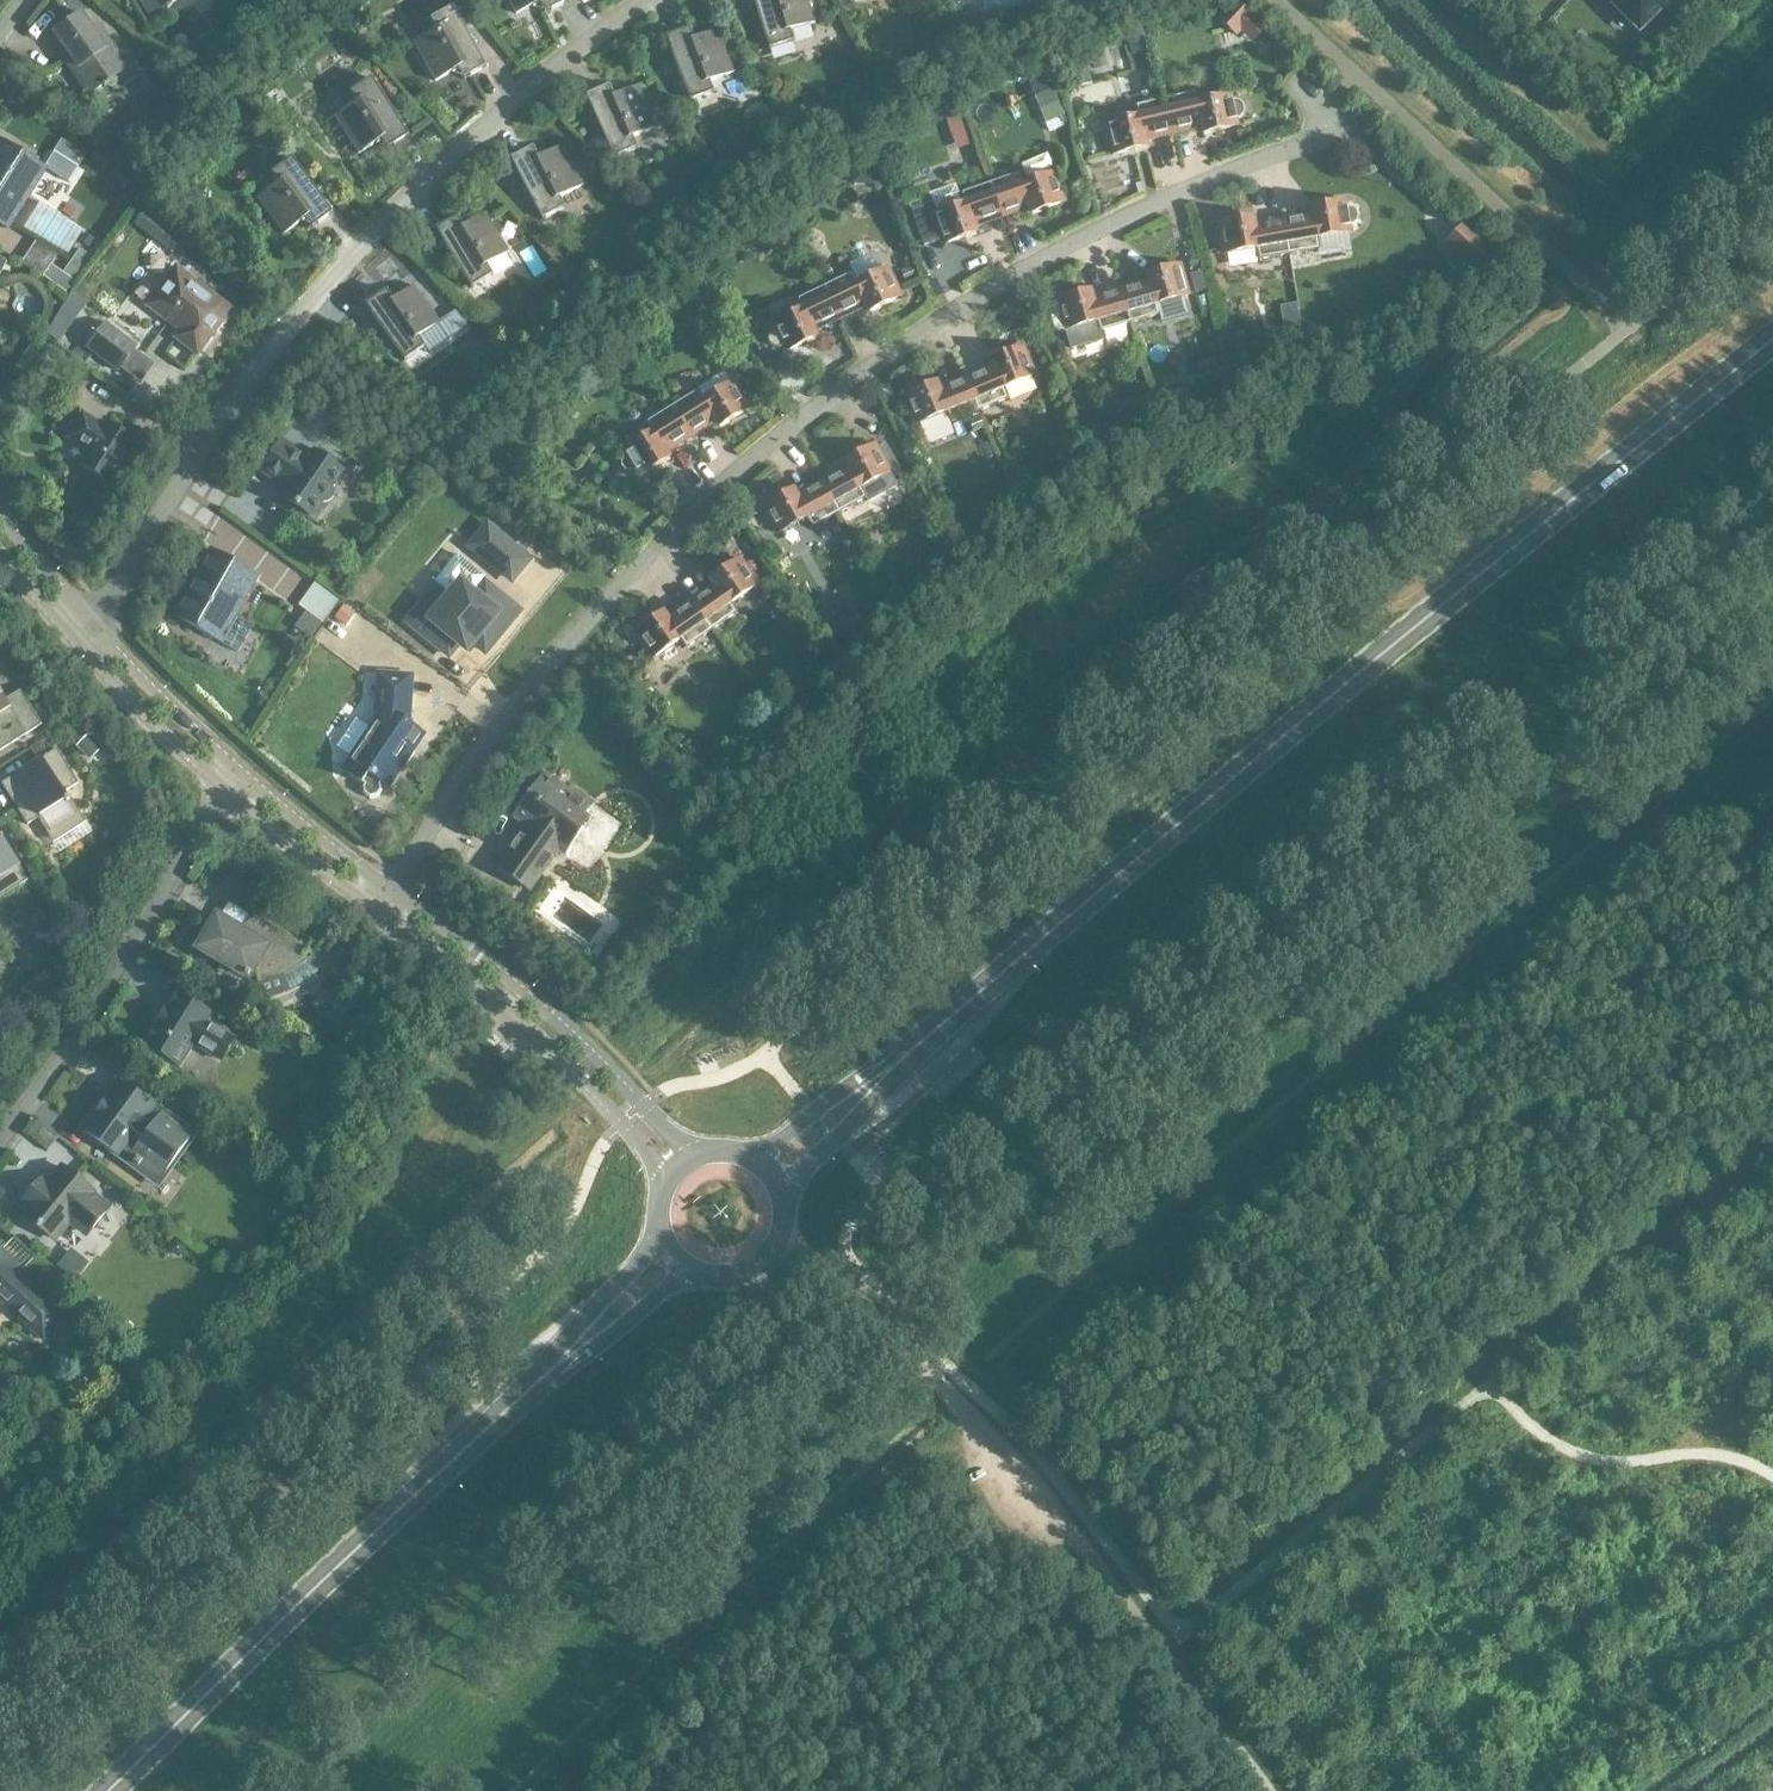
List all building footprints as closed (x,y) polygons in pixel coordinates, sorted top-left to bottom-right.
[(151,17),(167,7),(168,9),(173,6),(171,4),(178,0),(177,0),(141,0),(151,17)] [(516,14),(546,0),(510,0),(516,14)] [(552,10),(568,3),(567,0),(547,0),(552,10)] [(808,0),(754,0),(770,49),(794,42),(791,30),(815,23),(808,0)] [(1218,19),(1236,35),(1244,27),(1255,36),(1267,22),(1242,0),(1235,0),(1218,19)] [(1606,3),(1619,17),(1622,13),(1639,30),(1663,6),(1671,13),(1684,0),(1608,0),(1606,3)] [(967,2),(952,4),(954,17),(969,14),(967,2)] [(453,7),(431,20),(436,30),(414,43),(436,82),(465,65),(471,76),(486,67),(453,7)] [(82,13),(54,33),(70,56),(65,61),(89,95),(104,85),(105,87),(110,84),(108,82),(114,77),(110,71),(124,61),(104,32),(98,37),(82,13)] [(1143,26),(1126,32),(1133,54),(1150,48),(1143,26)] [(735,72),(719,30),(687,42),(683,31),(666,37),(691,102),(715,92),(710,81),(735,72)] [(1060,41),(1073,89),(1093,83),(1080,35),(1060,41)] [(873,71),(861,76),(865,86),(877,81),(873,71)] [(1048,76),(1029,84),(1046,123),(1065,115),(1048,76)] [(372,79),(350,93),(357,102),(335,116),(359,154),(388,136),(394,146),(409,136),(372,79)] [(657,127),(639,86),(608,100),(603,89),(587,96),(615,158),(638,148),(633,137),(657,127)] [(1196,92),(1166,98),(1174,133),(1202,126),(1204,134),(1238,126),(1236,120),(1239,119),(1241,118),(1242,117),(1243,116),(1244,115),(1244,113),(1245,111),(1245,110),(1244,108),(1244,106),(1242,104),(1241,103),(1240,102),(1238,101),(1235,101),(1232,101),(1230,95),(1198,102),(1196,92)] [(958,98),(941,104),(948,127),(966,121),(958,98)] [(1174,133),(1166,98),(1135,105),(1138,116),(1106,124),(1113,155),(1147,147),(1145,140),(1174,133)] [(0,141),(0,224),(8,229),(33,189),(36,191),(50,168),(40,162),(40,164),(1,139),(0,141)] [(583,186),(562,146),(532,161),(527,151),(511,159),(543,220),(566,208),(560,198),(583,186)] [(61,150),(52,173),(38,206),(64,216),(87,160),(61,150)] [(292,158),(272,174),(279,183),(258,198),(284,234),(311,215),(319,224),(333,214),(292,158)] [(852,164),(850,183),(873,185),(874,166),(852,164)] [(1019,172),(990,183),(1002,216),(1030,206),(1032,214),(1065,202),(1054,172),(1023,183),(1019,172)] [(1002,216),(990,183),(958,194),(955,186),(931,195),(934,202),(912,210),(924,246),(942,240),(944,244),(976,233),(974,226),(1002,216)] [(1313,214),(1284,219),(1290,254),(1320,249),(1318,238),(1351,232),(1350,226),(1352,226),(1353,225),(1355,224),(1357,223),(1358,221),(1358,220),(1359,218),(1359,217),(1359,216),(1359,214),(1358,214),(1358,212),(1357,210),(1355,209),(1353,207),(1350,207),(1349,207),(1346,207),(1345,201),(1311,207),(1313,214)] [(146,212),(137,224),(154,238),(164,226),(146,212)] [(510,252),(486,213),(458,231),(451,221),(436,230),(472,288),(494,275),(488,265),(510,252)] [(1485,242),(1457,216),(1437,237),(1465,263),(1485,242)] [(1259,260),(1290,254),(1284,219),(1254,224),(1253,217),(1219,223),(1225,254),(1257,249),(1259,260)] [(85,234),(81,240),(90,246),(95,240),(85,234)] [(81,249),(64,273),(76,281),(92,257),(81,249)] [(68,293),(76,281),(64,273),(52,264),(44,276),(68,293)] [(1149,281),(1121,290),(1130,324),(1160,315),(1157,304),(1189,295),(1180,265),(1147,274),(1149,281)] [(232,310),(177,268),(148,306),(170,322),(168,324),(180,333),(176,338),(198,354),(232,310)] [(853,272),(825,285),(840,318),(867,305),(870,312),(901,297),(887,268),(858,282),(853,272)] [(914,269),(899,277),(907,293),(922,285),(914,269)] [(1199,272),(1188,275),(1193,294),(1205,291),(1199,272)] [(944,294),(936,280),(928,284),(936,298),(944,294)] [(840,318),(825,285),(797,299),(802,309),(772,323),(775,329),(771,332),(769,335),(768,340),(771,344),(774,347),(779,347),(783,346),(786,352),(817,337),(814,330),(840,318)] [(441,322),(415,286),(387,305),(381,295),(366,305),(405,361),(426,347),(419,337),(441,322)] [(1130,324),(1121,290),(1092,298),(1090,291),(1057,300),(1058,303),(1052,305),(1050,309),(1055,327),(1059,329),(1065,328),(1066,331),(1097,322),(1101,332),(1130,324)] [(107,322),(86,348),(118,374),(139,348),(107,322)] [(994,366),(966,378),(980,410),(1008,399),(1004,388),(1035,376),(1022,346),(991,359),(994,366)] [(45,361),(39,371),(54,381),(60,371),(45,361)] [(146,396),(158,375),(143,367),(131,388),(146,396)] [(980,410),(966,378),(939,389),(936,382),(904,395),(916,424),(947,412),(951,422),(980,410)] [(698,390),(672,406),(691,436),(716,420),(720,427),(749,409),(732,382),(704,399),(698,390)] [(1172,391),(1158,395),(1161,405),(1175,401),(1172,391)] [(691,436),(672,406),(646,422),(652,432),(624,449),(627,455),(625,456),(624,457),(623,458),(622,460),(621,462),(621,463),(621,464),(622,466),(622,468),(623,469),(625,471),(626,472),(629,473),(631,473),(633,473),(635,472),(637,471),(641,476),(670,458),(666,452),(691,436)] [(68,438),(89,451),(81,464),(112,483),(137,442),(107,423),(106,425),(99,421),(98,423),(83,413),(68,438)] [(980,416),(969,420),(973,431),(984,427),(980,416)] [(1104,431),(1087,436),(1091,450),(1108,445),(1104,431)] [(262,470),(283,485),(281,488),(287,492),(284,497),(311,515),(321,501),(324,502),(328,501),(331,499),(334,496),(334,493),(334,489),(332,485),(342,471),(315,453),(310,460),(282,441),(262,470)] [(849,468),(823,482),(840,513),(867,498),(862,488),(890,472),(875,444),(845,461),(849,468)] [(1030,477),(1018,485),(1026,496),(1038,488),(1030,477)] [(840,513),(823,482),(797,496),(793,489),(763,506),(778,534),(807,518),(813,528),(840,513)] [(748,497),(734,504),(739,512),(752,505),(748,497)] [(277,532),(291,543),(308,520),(294,510),(277,532)] [(528,560),(488,526),(471,546),(512,580),(528,560)] [(219,552),(210,546),(192,577),(194,579),(174,615),(213,638),(212,639),(222,645),(238,617),(235,616),(258,575),(219,553),(219,552)] [(492,645),(519,612),(482,581),(485,577),(458,555),(436,582),(439,585),(409,622),(426,636),(424,638),(435,647),(437,645),(449,656),(459,643),(467,650),(479,635),(492,645)] [(716,584),(691,601),(712,630),(737,613),(731,603),(758,585),(739,558),(711,578),(716,584)] [(898,588),(889,593),(894,601),(903,596),(898,588)] [(712,630),(691,601),(667,618),(663,612),(635,632),(653,658),(680,639),(686,648),(712,630)] [(344,606),(334,619),(345,627),(355,614),(344,606)] [(294,628),(310,640),(322,624),(305,612),(294,628)] [(356,725),(337,753),(349,761),(343,770),(361,782),(364,784),(363,787),(364,794),(370,799),(378,797),(382,791),(380,783),(381,782),(389,787),(404,764),(406,765),(415,752),(413,750),(424,734),(405,721),(406,709),(410,709),(412,676),(379,674),(377,709),(382,713),(368,733),(356,725)] [(42,725),(21,690),(6,700),(3,695),(4,694),(1,690),(1,691),(0,690),(0,751),(42,725)] [(90,735),(76,749),(91,763),(104,750),(90,735)] [(41,744),(32,750),(35,755),(45,748),(41,744)] [(14,776),(2,784),(3,785),(5,784),(21,809),(19,810),(28,825),(40,817),(54,840),(83,822),(70,801),(68,797),(67,797),(64,793),(79,783),(57,749),(43,758),(42,758),(14,775),(14,776)] [(698,756),(692,766),(706,773),(711,763),(698,756)] [(539,781),(532,780),(521,796),(524,802),(520,808),(520,807),(512,818),(525,827),(497,867),(530,891),(559,849),(565,854),(583,828),(577,824),(592,803),(570,787),(568,791),(545,774),(539,781)] [(0,835),(0,899),(29,881),(20,866),(2,837),(2,838),(0,835)] [(563,899),(557,911),(575,920),(567,938),(591,949),(610,909),(558,885),(553,895),(563,899)] [(218,917),(199,948),(223,963),(218,972),(220,972),(222,972),(224,972),(225,972),(226,973),(228,973),(229,973),(230,973),(233,973),(236,973),(238,973),(240,973),(248,977),(252,971),(256,970),(263,1001),(265,1000),(267,1000),(269,999),(271,999),(273,998),(275,997),(277,997),(279,996),(281,995),(283,995),(285,994),(287,993),(280,978),(281,977),(282,977),(283,976),(285,975),(287,975),(288,974),(290,973),(292,972),(293,971),(295,970),(297,969),(298,968),(300,967),(301,966),(303,965),(304,964),(306,962),(290,952),(296,943),(251,916),(242,931),(218,917)] [(144,1044),(179,1066),(193,1042),(222,1060),(234,1040),(206,1022),(211,1013),(175,990),(155,1022),(157,1024),(144,1044)] [(196,1134),(119,1078),(81,1130),(132,1167),(133,1166),(132,1165),(134,1163),(139,1166),(142,1162),(165,1178),(196,1134)] [(50,1177),(45,1173),(42,1177),(43,1178),(23,1202),(22,1201),(19,1205),(23,1209),(19,1214),(24,1217),(25,1216),(53,1239),(52,1240),(56,1243),(70,1226),(86,1239),(89,1235),(88,1233),(108,1209),(109,1211),(112,1207),(97,1194),(97,1193),(93,1189),(92,1191),(64,1168),(65,1166),(61,1163),(50,1177)] [(177,1237),(169,1249),(178,1256),(182,1255),(189,1246),(177,1237)] [(43,1339),(65,1316),(13,1268),(16,1264),(0,1249),(0,1299),(43,1339)]
